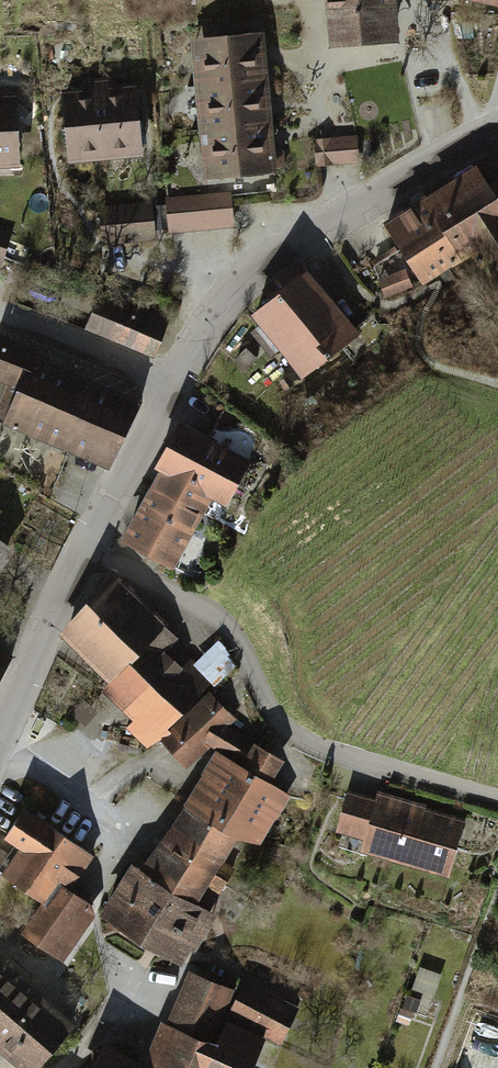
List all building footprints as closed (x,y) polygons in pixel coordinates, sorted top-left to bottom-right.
[(391,0),(312,0),(314,49),(393,45),(391,0)] [(497,10),(497,0),(451,0),(497,10)] [(255,32),(201,37),(211,179),(265,175),(255,32)] [(125,81),(49,89),(57,163),(133,156),(125,81)] [(353,134),(309,136),(311,165),(355,162),(353,134)] [(386,226),(423,281),(472,248),(494,280),(497,277),(497,184),(490,189),(478,171),(417,212),(414,207),(386,226)] [(227,190),(159,197),(163,233),(230,226),(227,190)] [(146,198),(92,204),(96,242),(149,236),(146,198)] [(387,293),(413,285),(402,250),(376,259),(387,293)] [(305,266),(242,318),(297,384),(360,332),(305,266)] [(88,327),(152,352),(164,321),(100,297),(88,327)] [(126,406),(21,366),(25,354),(0,344),(0,433),(101,471),(126,406)] [(149,475),(111,542),(162,571),(203,498),(224,510),(248,468),(170,425),(144,472),(149,475)] [(128,868),(119,863),(90,913),(170,970),(207,916),(182,900),(228,839),(244,848),(280,795),(258,785),(271,761),(222,729),(232,717),(160,650),(175,637),(111,580),(49,634),(96,683),(91,691),(125,723),(119,728),(142,752),(150,740),(177,768),(202,753),(169,802),(174,806),(128,868)] [(196,658),(211,678),(237,658),(222,639),(196,658)] [(431,879),(451,818),(366,790),(363,800),(332,789),(319,829),(349,839),(345,851),(431,879)] [(8,806),(0,820),(0,847),(5,850),(0,859),(0,886),(29,906),(9,934),(50,960),(85,913),(60,894),(85,853),(8,806)] [(20,1067),(45,1067),(77,1029),(0,965),(0,1052),(20,1067)] [(91,1043),(78,1067),(256,1067),(245,1063),(256,1043),(277,1048),(293,1008),(236,981),(228,992),(177,973),(156,1022),(135,1066),(91,1043)]
